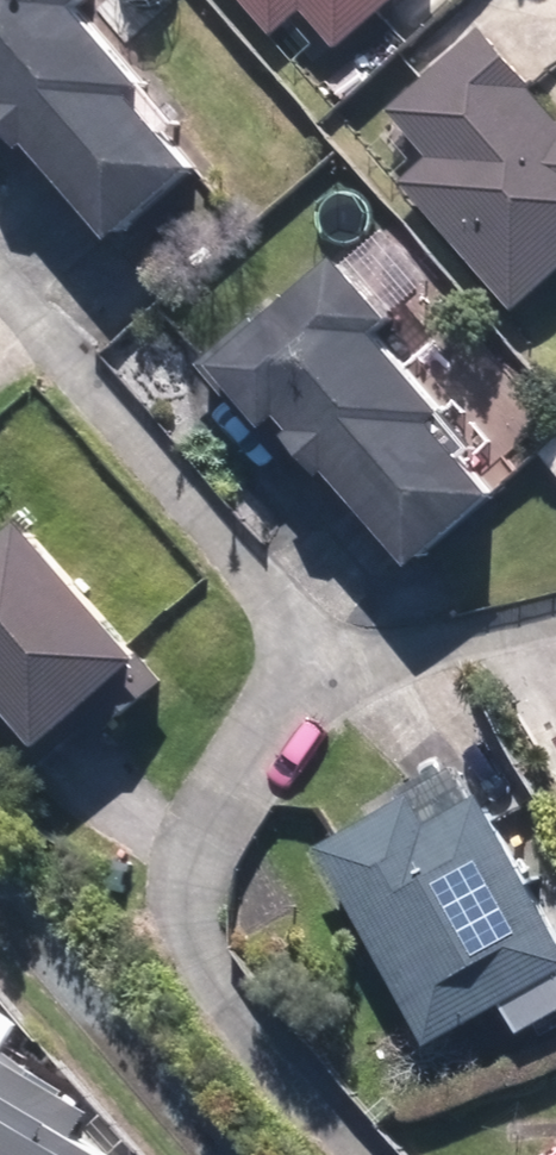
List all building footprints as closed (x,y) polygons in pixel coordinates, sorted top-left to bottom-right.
[(99,235),(182,162),(126,100),(135,91),(59,6),(66,0),(0,0),(0,125),(99,235)] [(331,61),(400,0),(276,0),(331,61)] [(496,47),(399,129),(535,289),(555,271),(555,118),(496,47)] [(325,260),(210,361),(397,571),(493,486),(359,335),(377,318),(325,260)] [(0,562),(0,658),(67,734),(158,653),(43,524),(0,562)] [(410,799),(319,847),(420,1036),(555,965),(469,804),(425,827),(410,799)] [(68,1135),(81,1115),(0,1059),(0,1154),(97,1154),(68,1135)]
